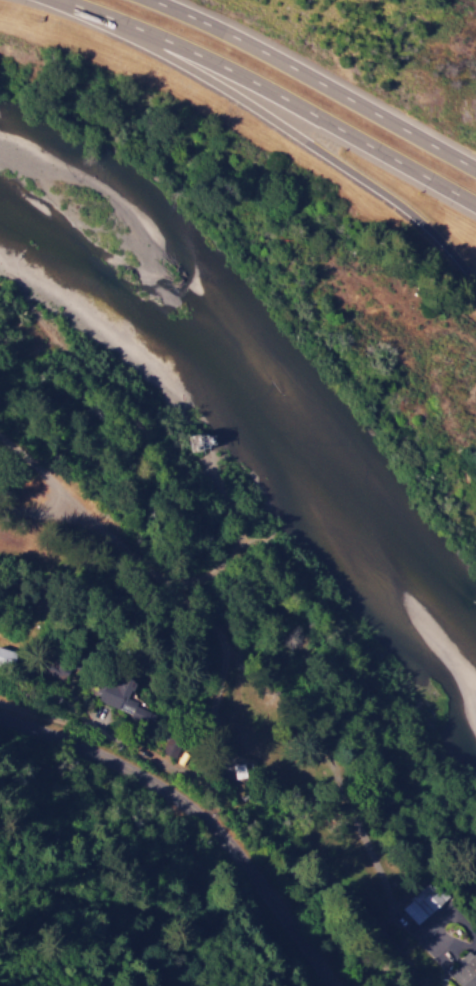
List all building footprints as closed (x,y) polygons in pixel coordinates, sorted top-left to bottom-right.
[(18,651),(0,645),(0,665),(13,669),(18,651)] [(99,701),(153,723),(157,712),(129,700),(137,681),(112,670),(99,701)] [(182,744),(169,737),(162,751),(176,758),(182,744)]
